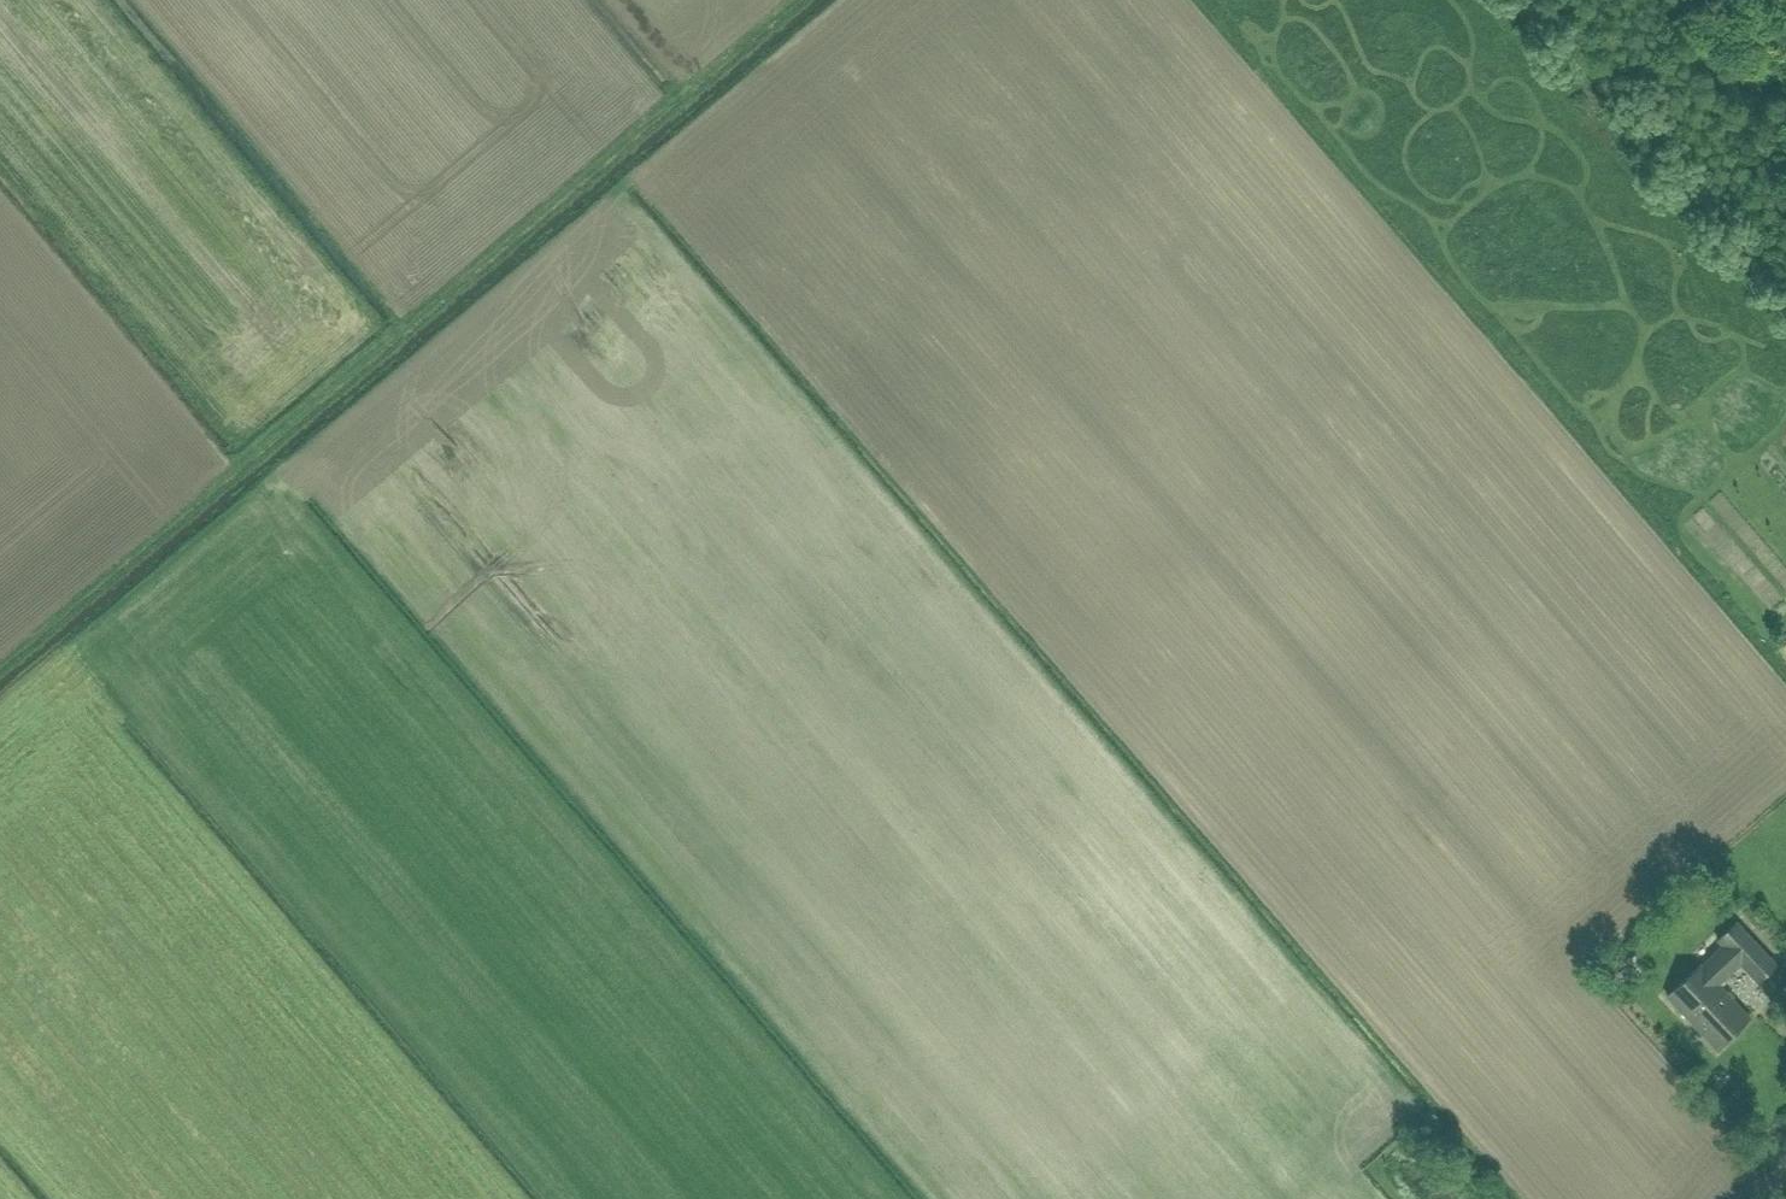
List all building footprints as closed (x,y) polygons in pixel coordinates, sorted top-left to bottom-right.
[(1778,649),(1785,661),(1785,643),(1778,649)] [(1700,965),(1700,964),(1666,996),(1715,1048),(1749,1016),(1718,984),(1740,964),(1756,981),(1775,964),(1736,921),(1717,939),(1722,945),(1700,965)]
